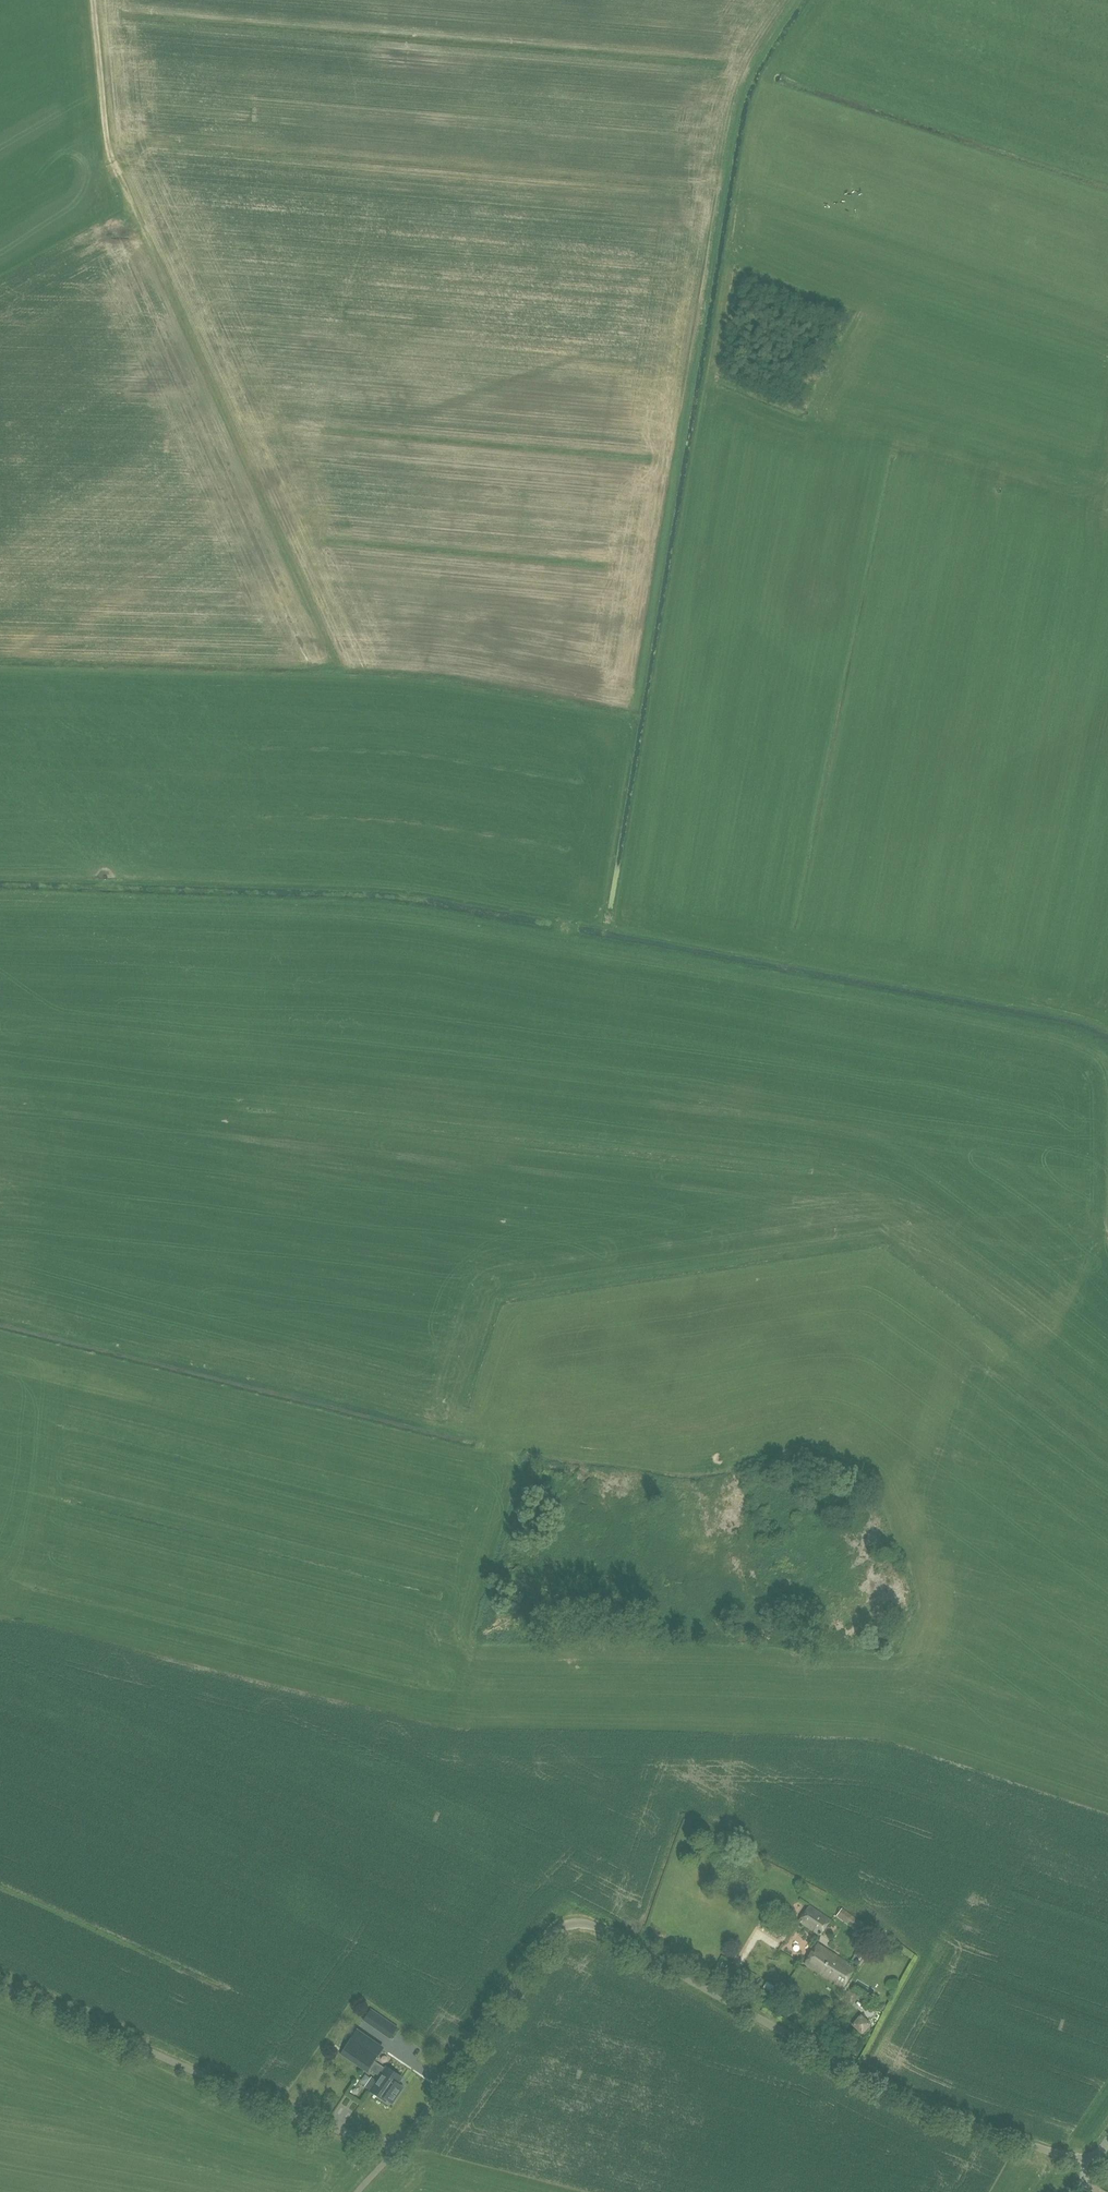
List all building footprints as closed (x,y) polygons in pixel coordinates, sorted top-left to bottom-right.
[(799,1920),(818,1934),(829,1919),(809,1905),(799,1920)] [(848,1962),(838,1956),(817,1943),(805,1963),(842,1987),(855,1967),(848,1963),(848,1962)] [(364,2019),(390,2038),(398,2027),(371,2008),(364,2019)] [(370,2068),(375,2060),(383,2049),(356,2030),(341,2051),(368,2070),(370,2068)] [(403,2087),(398,2083),(402,2077),(387,2066),(386,2067),(375,2060),(370,2068),(380,2075),(370,2089),(385,2100),(387,2098),(392,2102),(403,2087)] [(341,2128),(355,2116),(347,2106),(333,2118),(341,2128)]
